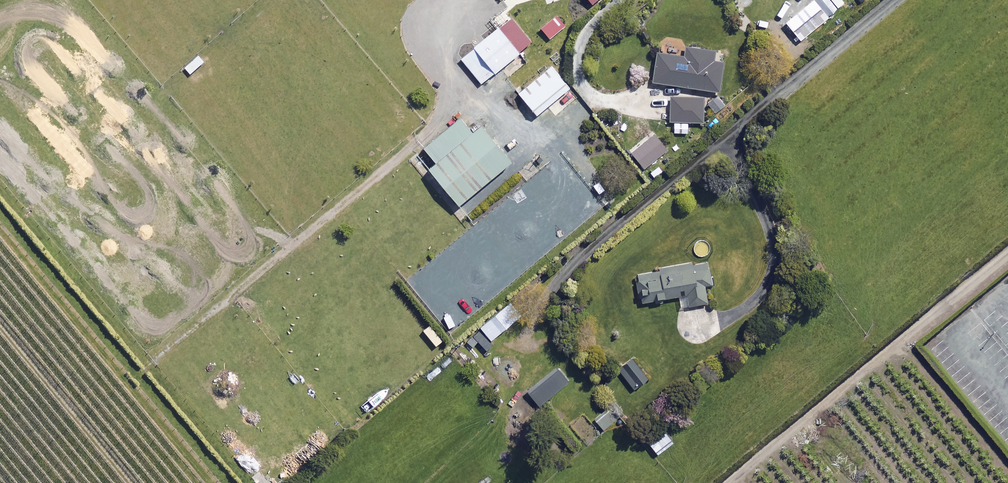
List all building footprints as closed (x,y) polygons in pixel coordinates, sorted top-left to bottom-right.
[(530,42),(509,17),(460,58),(480,83),(530,42)] [(562,28),(552,17),(540,27),(549,38),(562,28)] [(717,92),(721,63),(712,62),(713,52),(683,48),(682,57),(655,53),(651,83),(717,92)] [(521,56),(502,72),(507,77),(525,62),(521,56)] [(569,87),(550,64),(515,93),(534,116),(569,87)] [(702,98),(668,96),(666,121),(700,123),(702,98)] [(507,161),(477,125),(470,131),(458,116),(419,148),(432,163),(425,168),(456,204),(507,161)] [(687,123),(671,123),(671,134),(686,134),(687,123)] [(667,150),(652,132),(629,152),(644,169),(667,150)] [(706,303),(703,288),(711,286),(705,260),(636,277),(642,302),(685,292),(689,307),(706,303)] [(478,326),(489,340),(518,318),(506,303),(478,326)] [(476,329),(465,341),(472,347),(476,342),(485,351),(492,344),(476,329)] [(645,378),(630,357),(616,368),(631,389),(645,378)] [(530,392),(539,404),(553,394),(569,382),(560,370),(530,392)] [(619,417),(611,408),(594,423),(601,432),(619,417)] [(675,443),(664,430),(647,443),(658,456),(675,443)]
